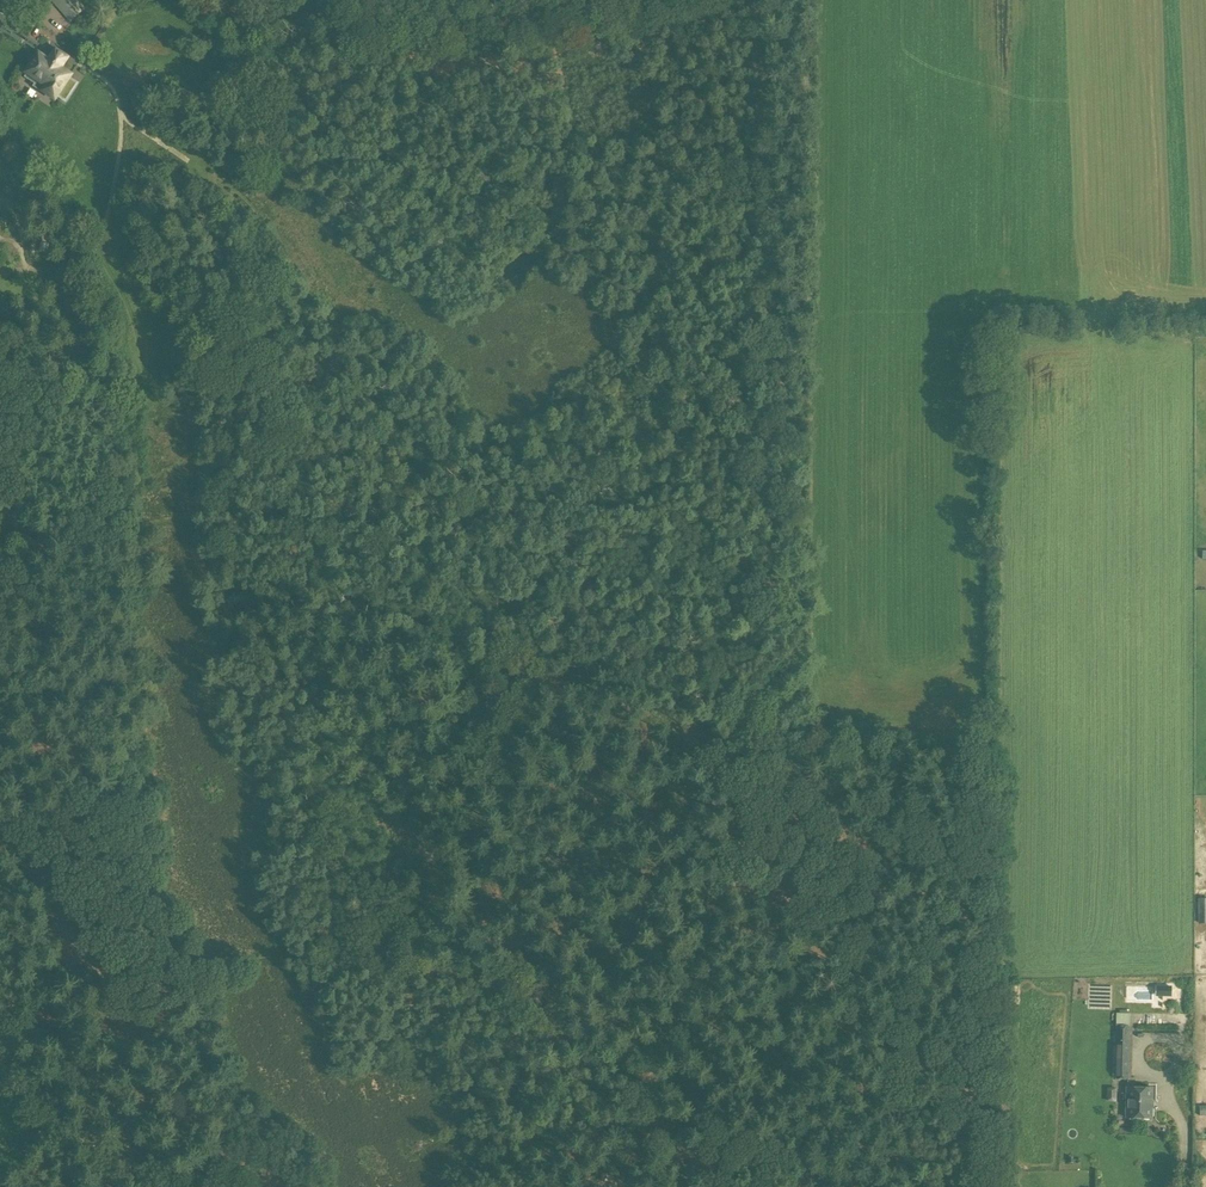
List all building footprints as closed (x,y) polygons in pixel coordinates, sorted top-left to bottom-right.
[(87,8),(79,0),(53,0),(52,1),(70,23),(87,8)] [(30,24),(25,27),(31,38),(36,35),(30,24)] [(63,69),(70,57),(56,47),(49,58),(41,53),(28,72),(25,77),(44,89),(43,90),(57,98),(58,97),(59,97),(62,98),(65,97),(68,96),(70,95),(72,93),(73,90),(74,88),(74,85),(73,82),(71,79),(69,77),(70,75),(63,69)] [(82,87),(70,104),(75,108),(87,90),(82,87)] [(1003,996),(1014,996),(1014,984),(1003,984),(1003,996)] [(1128,1080),(1129,1027),(1116,1027),(1115,1079),(1128,1080)] [(1152,1118),(1153,1088),(1129,1087),(1128,1117),(1152,1118)]
